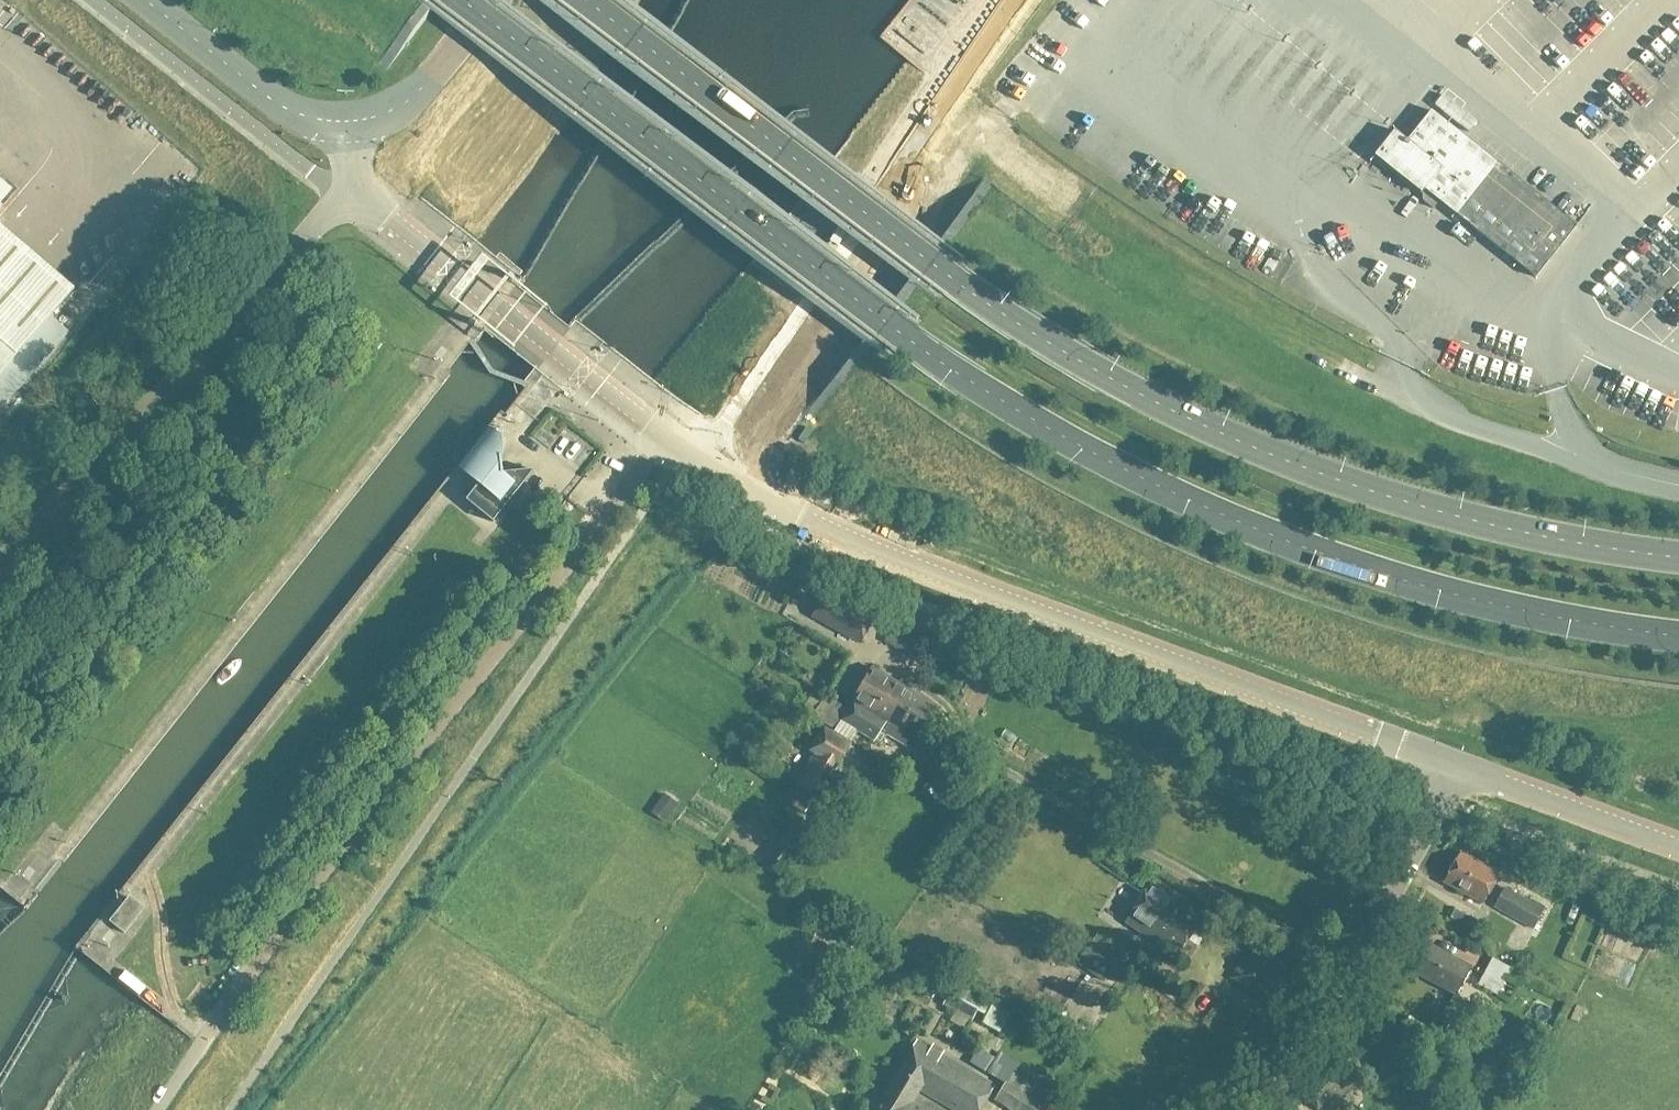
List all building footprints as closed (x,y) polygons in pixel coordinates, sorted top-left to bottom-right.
[(975,0),(949,0),(967,12),(975,0)] [(1576,225),(1430,109),(1406,140),(1394,129),(1375,153),(1387,164),(1422,191),(1421,192),(1426,196),(1423,200),(1433,208),(1439,200),(1536,276),(1576,225)] [(0,180),(0,202),(11,189),(0,180)] [(492,521),(534,469),(533,469),(532,469),(502,472),(500,456),(503,453),(501,436),(490,427),(457,467),(478,484),(465,499),(492,521)] [(799,583),(779,617),(794,625),(814,592),(799,583)] [(817,595),(806,614),(852,641),(863,622),(817,595)] [(884,719),(903,688),(872,668),(852,700),(853,701),(884,719)] [(886,719),(915,737),(934,707),(903,688),(884,719),(885,719),(886,719)] [(835,730),(849,708),(834,699),(831,705),(821,699),(820,700),(810,694),(801,709),(835,730)] [(867,749),(885,719),(884,719),(853,701),(849,708),(835,730),(867,749)] [(817,793),(850,743),(825,726),(810,749),(816,753),(798,781),(803,784),(817,793)] [(803,814),(817,793),(803,784),(790,806),(803,814)] [(785,865),(808,839),(794,827),(771,852),(785,865)] [(1482,903),(1499,873),(1461,852),(1461,851),(1460,851),(1443,882),(1482,903)] [(1176,955),(1205,913),(1153,879),(1125,921),(1176,955)] [(1533,928),(1545,907),(1531,899),(1529,901),(1504,887),(1493,906),(1533,928)] [(1124,952),(1097,934),(1086,950),(1077,963),(1103,981),(1115,965),(1124,952)] [(1456,994),(1471,967),(1429,944),(1414,971),(1456,994)] [(1494,997),(1504,979),(1510,968),(1490,958),(1475,987),(1494,997)] [(1381,1084),(1412,1046),(1397,1035),(1366,1072),(1381,1084)] [(1047,1082),(1000,1054),(1002,1052),(983,1040),(969,1063),(1005,1084),(995,1101),(1010,1109),(1039,1109),(1045,1099),(1039,1096),(1047,1082)] [(918,1041),(884,1096),(907,1109),(909,1109),(916,1096),(920,1090),(954,1109),(981,1109),(995,1087),(918,1041)] [(1338,1041),(1297,1089),(1320,1109),(1327,1109),(1368,1067),(1338,1041)] [(884,1096),(876,1109),(907,1109),(884,1096)] [(916,1096),(909,1109),(939,1109),(916,1096)]
